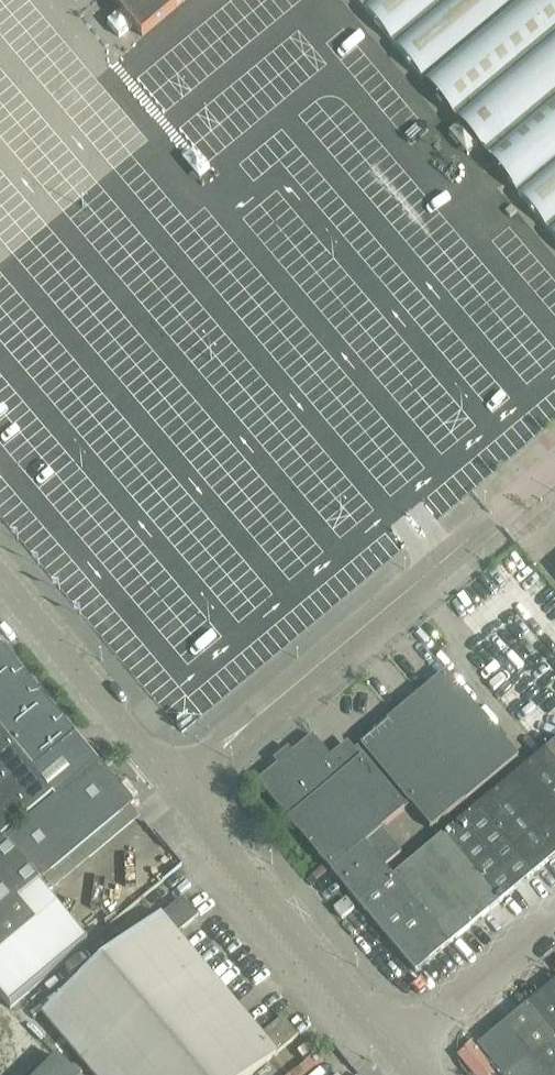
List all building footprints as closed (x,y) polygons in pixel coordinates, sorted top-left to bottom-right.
[(126,17),(133,25),(142,36),(176,7),(184,0),(112,0),(126,17)] [(469,134),(554,237),(554,0),(357,0),(469,134)] [(18,751),(8,760),(25,779),(34,772),(77,737),(76,736),(75,737),(0,647),(0,729),(18,751)] [(257,782),(331,870),(365,842),(385,866),(402,852),(382,828),(411,804),(431,829),(517,757),(447,672),(337,764),(313,735),(291,753),(288,750),(276,760),(279,764),(257,782)] [(56,800),(99,764),(77,737),(34,772),(25,779),(8,760),(18,751),(0,729),(0,841),(53,797),(56,800)] [(545,749),(554,761),(554,741),(545,749)] [(477,806),(533,873),(554,855),(554,761),(545,749),(477,806)] [(135,806),(99,764),(56,800),(5,843),(0,847),(0,957),(38,925),(20,903),(135,806)] [(533,873),(477,806),(443,834),(500,902),(533,873)] [(443,834),(393,876),(449,944),(500,902),(443,834)] [(331,870),(416,972),(449,944),(393,876),(385,866),(365,842),(331,870)] [(256,1028),(177,933),(198,916),(183,897),(43,1014),(94,1074),(251,1074),(298,1036),(283,1017),(262,1035),(256,1028)] [(342,918),(354,908),(346,898),(334,908),(342,918)] [(528,1004),(554,1036),(554,981),(528,1004)] [(502,1074),(554,1074),(554,1036),(528,1004),(477,1046),(502,1074)] [(56,1057),(38,1074),(74,1074),(56,1057)]
